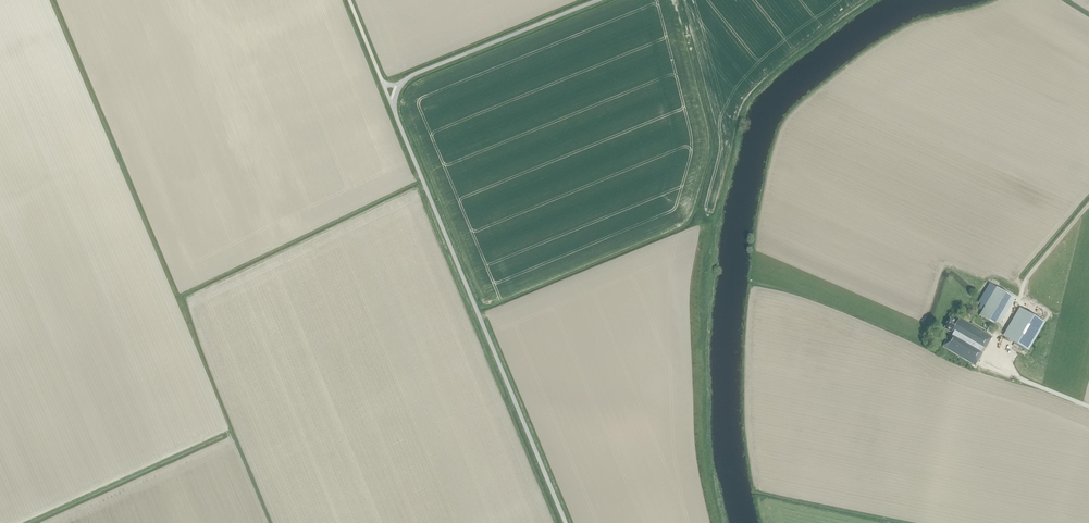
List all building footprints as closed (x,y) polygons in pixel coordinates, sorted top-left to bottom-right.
[(979,316),(999,327),(1016,299),(996,287),(979,316)] [(1045,323),(1019,308),(1003,336),(1028,351),(1045,323)] [(975,365),(992,337),(959,318),(957,322),(950,318),(944,328),(951,332),(943,346),(975,365)]
